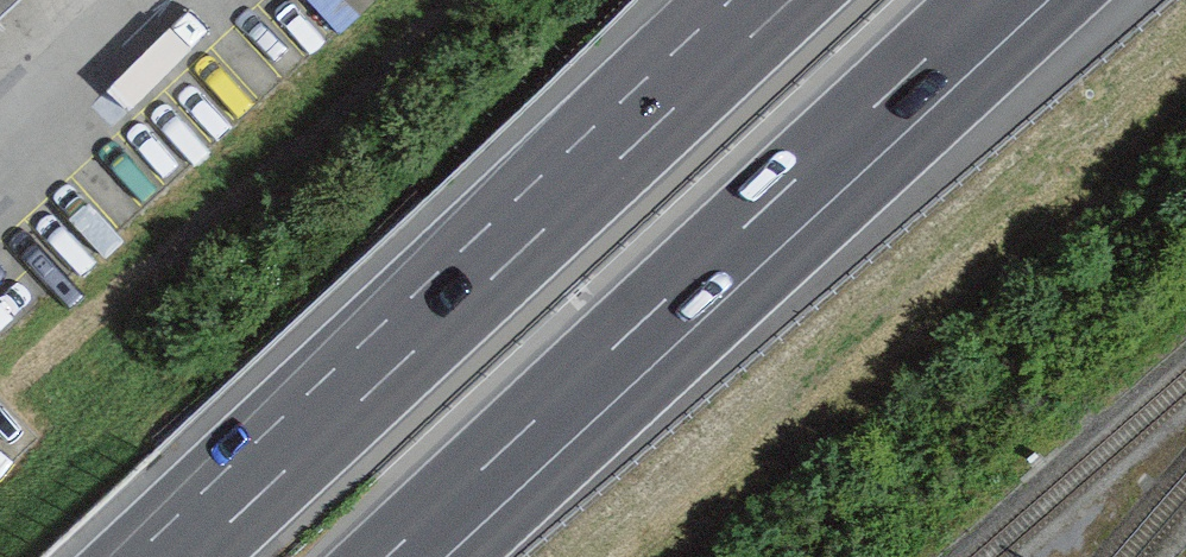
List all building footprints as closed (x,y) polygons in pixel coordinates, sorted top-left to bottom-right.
[(20,0),(0,0),(0,19),(20,0)] [(353,32),(383,0),(318,0),(353,32)]
